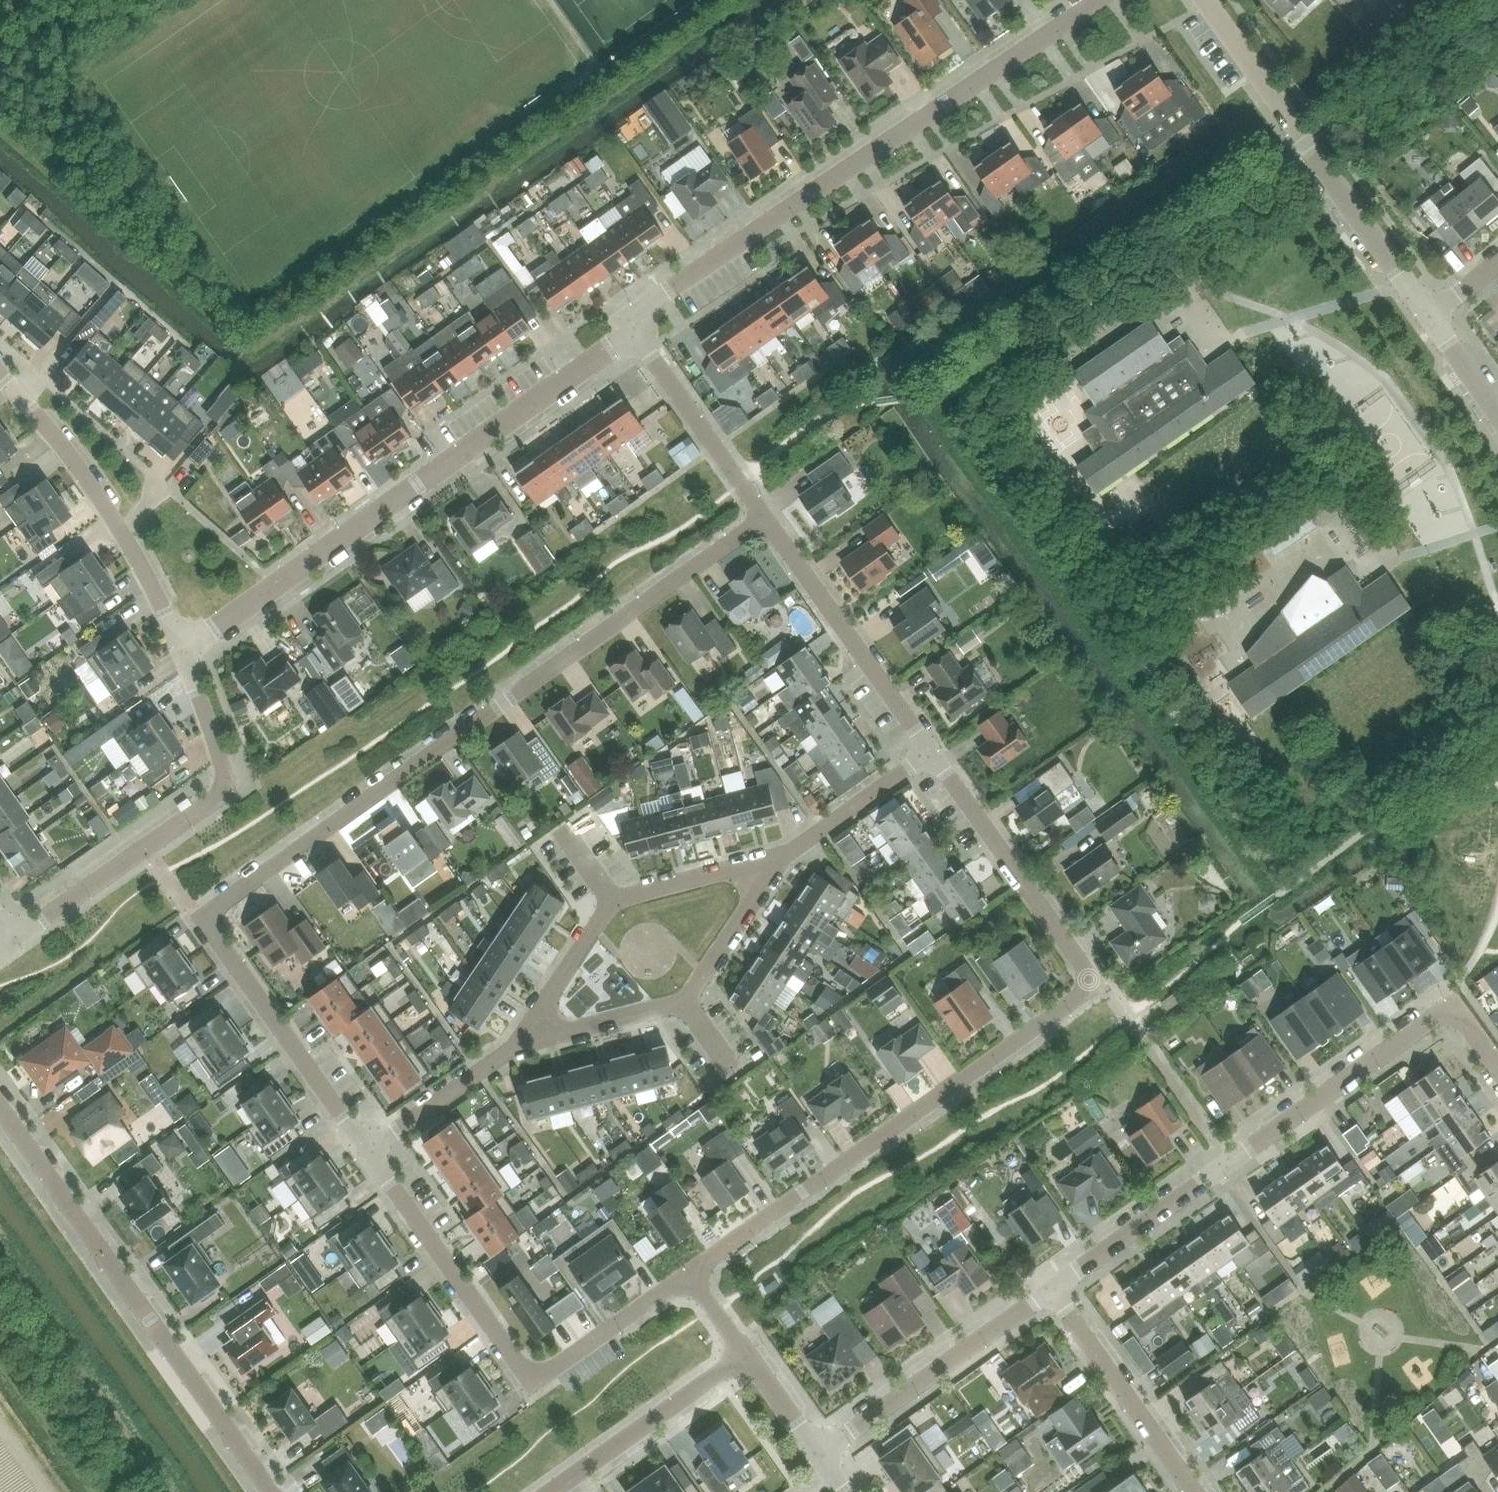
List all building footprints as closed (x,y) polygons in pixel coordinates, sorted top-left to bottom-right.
[(897,27),(921,60),(945,43),(928,18),(938,10),(931,0),(908,0),(907,1),(916,13),(897,27)] [(982,19),(1008,0),(968,0),(982,19)] [(1317,0),(1266,0),(1282,16),(1299,0),(1307,9),(1317,0)] [(839,60),(867,99),(890,82),(882,71),(887,67),(888,69),(899,61),(881,36),(866,47),(863,44),(839,60)] [(1193,96),(1190,99),(1176,79),(1166,86),(1150,64),(1145,68),(1141,64),(1132,73),(1130,75),(1162,120),(1182,106),(1194,123),(1206,114),(1193,96)] [(788,106),(811,138),(834,122),(815,95),(828,86),(812,65),(791,80),(803,95),(788,106)] [(1134,140),(1162,120),(1130,75),(1128,76),(1117,81),(1119,86),(1114,90),(1129,112),(1119,119),(1134,140)] [(690,129),(670,100),(651,114),(671,142),(690,129)] [(1090,157),(1108,144),(1109,146),(1120,138),(1105,118),(1095,125),(1080,103),(1074,107),(1071,103),(1062,112),(1060,113),(1090,157)] [(727,144),(751,179),(776,162),(767,149),(779,141),(756,107),(738,119),(746,131),(727,144)] [(1049,125),(1043,129),(1059,151),(1048,159),(1065,182),(1079,173),(1075,168),(1090,157),(1060,113),(1057,115),(1046,120),(1049,125)] [(1022,197),(1050,177),(1035,156),(1025,163),(1010,142),(1004,145),(1001,142),(992,150),(990,152),(1013,185),(1014,185),(1022,197)] [(996,197),(1013,185),(990,152),(987,154),(976,159),(979,164),(973,167),(989,189),(979,197),(994,217),(1005,209),(996,197)] [(599,185),(608,179),(611,176),(603,166),(604,165),(597,155),(585,164),(592,174),(599,185)] [(672,187),(694,218),(715,203),(709,194),(727,181),(712,161),(695,174),(693,172),(672,187)] [(1481,226),(1497,213),(1497,204),(1487,191),(1497,183),(1479,161),(1459,176),(1470,190),(1459,198),(1481,226)] [(591,190),(599,185),(592,174),(584,179),(591,190)] [(646,249),(663,236),(647,214),(658,207),(638,179),(627,187),(632,194),(615,206),(623,217),(646,249)] [(969,223),(980,216),(965,195),(955,202),(940,180),(934,184),(930,180),(922,189),(919,190),(942,224),(952,217),(964,233),(972,227),(969,223)] [(1481,226),(1459,198),(1448,184),(1418,209),(1436,231),(1446,224),(1461,243),(1481,226)] [(932,230),(942,224),(919,190),(917,192),(906,197),(909,202),(903,206),(918,227),(907,234),(922,255),(941,242),(932,230)] [(556,199),(564,210),(572,204),(564,193),(556,199)] [(556,215),(564,210),(556,199),(548,204),(556,215)] [(28,228),(36,220),(25,211),(18,220),(28,228)] [(628,261),(646,249),(623,217),(606,230),(628,261)] [(521,224),(529,235),(537,229),(529,218),(521,224)] [(849,229),(873,263),(890,250),(899,262),(910,254),(895,234),(885,241),(869,219),(864,223),(860,219),(852,228),(849,229)] [(36,220),(28,228),(38,237),(45,228),(36,220)] [(521,240),(529,235),(521,224),(493,244),(514,273),(522,267),(507,246),(519,238),(521,240)] [(856,275),(873,263),(849,229),(847,231),(836,236),(838,241),(833,245),(848,267),(838,274),(853,294),(864,287),(856,275)] [(610,274),(628,261),(606,230),(588,243),(610,274)] [(61,256),(68,248),(58,239),(51,247),(61,256)] [(592,286),(610,274),(588,243),(570,255),(592,286)] [(68,248),(61,256),(71,265),(78,257),(68,248)] [(570,255),(561,262),(552,250),(544,256),(574,299),(592,286),(570,255)] [(22,267),(6,253),(0,260),(0,293),(22,267)] [(556,312),(574,299),(544,256),(547,260),(529,273),(556,312)] [(459,267),(467,278),(475,273),(467,261),(459,267)] [(811,310),(810,310),(815,317),(832,305),(835,309),(847,301),(833,281),(822,288),(807,266),(789,279),(811,310)] [(39,282),(22,267),(0,293),(0,316),(5,320),(39,282)] [(459,284),(467,278),(459,267),(451,273),(459,284)] [(491,311),(513,342),(531,330),(515,307),(526,300),(511,279),(482,300),(490,312),(491,311)] [(793,323),(810,310),(811,310),(789,279),(771,291),(793,323)] [(21,335),(55,296),(39,282),(5,320),(21,335)] [(432,303),(440,298),(444,295),(436,284),(424,292),(432,303)] [(775,335),(793,323),(771,291),(753,304),(775,335)] [(424,309),(432,303),(424,292),(416,298),(424,309)] [(55,296),(21,335),(38,349),(55,330),(64,338),(81,319),(55,296)] [(757,348),(775,335),(753,304),(735,317),(757,348)] [(496,355),(513,342),(491,311),(490,312),(474,323),(474,324),(496,355)] [(389,317),(397,328),(405,323),(397,312),(389,317)] [(474,324),(474,323),(466,313),(448,326),(455,336),(456,336),(478,367),(496,355),(474,324)] [(389,334),(397,328),(389,317),(381,323),(389,334)] [(749,354),(757,348),(735,317),(718,329),(740,360),(748,372),(757,366),(749,354)] [(151,335),(158,327),(147,318),(140,326),(151,335)] [(1149,318),(1071,372),(1094,405),(1084,412),(1092,425),(1081,433),(1095,453),(1076,466),(1095,494),(1218,408),(1220,410),(1224,407),(1222,405),(1253,383),(1230,350),(1205,367),(1187,340),(1184,343),(1178,335),(1166,343),(1149,318)] [(104,355),(105,356),(113,347),(86,323),(70,342),(79,351),(62,370),(78,385),(104,355)] [(448,326),(430,338),(438,349),(460,380),(478,367),(456,336),(455,336),(448,326)] [(158,327),(151,335),(160,344),(167,335),(158,327)] [(718,329),(700,342),(716,365),(706,372),(720,392),(730,385),(739,379),(748,372),(740,360),(718,329)] [(842,354),(850,348),(842,337),(834,343),(842,354)] [(834,360),(842,354),(834,343),(826,349),(834,360)] [(183,364),(191,355),(180,346),(173,354),(183,364)] [(411,348),(382,369),(411,410),(412,409),(411,407),(421,400),(424,405),(442,393),(420,361),(421,361),(411,348)] [(442,393),(460,380),(438,349),(420,361),(442,393)] [(121,369),(120,369),(105,356),(104,355),(78,385),(95,399),(121,369)] [(191,355),(183,364),(193,372),(200,364),(191,355)] [(111,413),(145,375),(128,360),(120,369),(121,369),(95,399),(111,413)] [(806,379),(814,373),(806,362),(798,368),(806,379)] [(798,385),(806,379),(798,368),(790,374),(798,385)] [(161,389),(145,375),(111,413),(127,428),(161,389)] [(758,395),(773,386),(769,378),(753,386),(758,395)] [(771,404),(779,398),(771,387),(763,393),(771,404)] [(406,408),(396,394),(391,388),(372,401),(381,413),(372,419),(371,420),(395,453),(397,452),(408,446),(405,441),(411,438),(396,416),(406,408)] [(177,403),(161,389),(127,428),(143,442),(177,403)] [(763,410),(771,404),(763,393),(755,399),(763,410)] [(604,411),(626,442),(643,429),(621,398),(604,411)] [(177,403),(143,442),(160,456),(178,437),(187,445),(203,426),(177,403)] [(371,420),(372,419),(363,407),(334,428),(349,448),(359,442),(374,463),(380,460),(384,463),(392,455),(395,453),(371,420)] [(608,454),(626,442),(604,411),(586,423),(608,454)] [(590,467),(608,454),(586,423),(568,436),(590,467)] [(339,455),(349,448),(334,428),(306,447),(315,459),(338,493),(341,491),(352,486),(349,481),(355,477),(339,455)] [(0,433),(0,461),(15,450),(12,446),(14,444),(4,430),(0,433)] [(572,479),(590,467),(568,436),(550,448),(572,479)] [(186,458),(196,467),(213,448),(202,439),(186,458)] [(563,486),(572,479),(550,448),(532,461),(554,492),(563,504),(571,498),(563,486)] [(821,482),(799,497),(808,510),(810,509),(817,519),(815,520),(818,523),(835,511),(837,513),(852,503),(838,482),(853,471),(839,452),(813,470),(821,482)] [(287,480),(278,467),(271,459),(254,472),(262,484),(253,491),(276,524),(279,523),(290,517),(287,513),(293,509),(277,487),(287,480)] [(336,495),(338,493),(315,459),(297,471),(289,460),(278,467),(287,480),(293,488),(303,481),(318,503),(324,499),(327,503),(336,495)] [(536,505),(554,492),(532,461),(514,474),(536,505)] [(656,486),(664,480),(656,469),(648,475),(656,486)] [(648,491),(656,486),(648,475),(640,480),(648,491)] [(58,496),(58,495),(55,497),(43,480),(23,494),(16,484),(0,495),(0,504),(16,527),(26,520),(25,520),(58,496)] [(276,524),(253,491),(245,481),(227,494),(256,535),(261,531),(265,535),(274,526),(276,524)] [(1065,488),(1057,494),(1068,512),(1077,505),(1065,488)] [(621,511),(629,505),(621,494),(613,499),(621,511)] [(25,520),(26,520),(16,527),(36,555),(56,540),(49,530),(69,516),(66,512),(68,510),(58,496),(25,520)] [(460,534),(457,536),(470,554),(494,537),(490,532),(511,517),(496,496),(475,511),(471,505),(449,520),(460,534)] [(613,516),(621,511),(613,499),(605,505),(613,516)] [(1308,514),(1266,544),(1274,555),(1316,526),(1308,514)] [(871,542),(841,563),(860,590),(871,582),(875,584),(884,578),(883,573),(896,565),(886,551),(886,546),(898,537),(883,516),(863,530),(871,542)] [(586,535),(594,530),(586,519),(578,524),(586,535)] [(578,541),(586,535),(578,524),(570,530),(578,541)] [(531,527),(515,538),(539,572),(555,561),(531,527)] [(396,557),(381,568),(391,583),(393,582),(405,600),(425,586),(436,602),(458,586),(440,560),(430,568),(415,547),(398,559),(396,557)] [(60,600),(103,569),(102,568),(100,570),(87,553),(68,567),(61,557),(33,576),(41,587),(48,582),(60,600)] [(720,599),(718,600),(736,625),(752,614),(754,617),(779,600),(777,597),(778,593),(774,587),(770,587),(755,566),(745,572),(741,571),(736,575),(735,579),(730,583),(738,594),(723,604),(720,599)] [(1379,630),(1409,609),(1386,576),(1362,593),(1344,568),(1328,579),(1329,581),(1327,582),(1312,575),(1245,654),(1254,666),(1227,683),(1251,717),(1374,633),(1376,635),(1380,632),(1379,630)] [(69,621),(73,618),(80,628),(101,613),(93,603),(113,589),(110,585),(113,583),(103,569),(60,600),(56,603),(69,621)] [(914,615),(894,629),(910,652),(943,628),(934,616),(942,610),(927,589),(905,603),(914,615)] [(327,638),(317,645),(334,670),(353,656),(344,643),(360,632),(337,599),(312,616),(327,638)] [(690,611),(665,629),(689,662),(714,645),(723,658),(736,648),(720,625),(707,635),(690,611)] [(15,633),(23,643),(37,632),(28,622),(15,633)] [(98,678),(140,647),(139,646),(137,648),(125,631),(105,645),(98,635),(77,649),(98,678)] [(787,687),(818,665),(805,646),(774,668),(787,687)] [(140,647),(98,678),(118,706),(138,691),(131,681),(151,667),(148,663),(150,661),(140,647)] [(634,651),(609,668),(633,701),(649,689),(655,698),(674,685),(660,664),(649,672),(634,651)] [(941,686),(933,691),(952,718),(987,693),(968,666),(961,671),(948,652),(926,668),(935,681),(936,680),(941,686)] [(266,666),(261,659),(236,676),(262,712),(286,695),(284,691),(300,680),(282,654),(266,666)] [(824,687),(824,688),(831,683),(818,665),(787,687),(799,704),(800,704),(824,687)] [(322,682),(305,693),(328,726),(345,714),(322,682)] [(837,705),(824,688),(824,687),(800,704),(799,704),(793,708),(800,718),(788,727),(794,736),(837,705)] [(351,690),(337,698),(343,707),(357,699),(351,690)] [(568,697),(547,713),(568,743),(590,728),(589,726),(607,713),(593,693),(579,703),(580,705),(576,708),(568,697)] [(623,719),(633,711),(623,698),(613,705),(623,719)] [(52,701),(37,712),(51,731),(66,720),(52,701)] [(818,745),(849,723),(837,705),(794,736),(800,743),(811,735),(818,745)] [(124,711),(103,726),(128,760),(138,753),(171,730),(170,729),(168,731),(155,714),(136,728),(124,711)] [(998,712),(978,727),(986,737),(987,737),(989,740),(978,748),(994,771),(1028,746),(1012,724),(1008,726),(998,712)] [(819,770),(862,740),(849,723),(818,745),(825,754),(813,762),(819,770)] [(171,730),(138,753),(150,771),(140,777),(148,789),(169,774),(161,764),(181,750),(178,746),(181,744),(171,730)] [(527,780),(531,781),(538,776),(543,783),(560,770),(540,742),(531,749),(527,748),(517,734),(492,751),(499,761),(495,763),(495,768),(499,774),(504,775),(507,772),(515,784),(525,777),(527,780)] [(859,782),(853,773),(874,758),(862,740),(819,770),(838,797),(859,782)] [(53,771),(61,765),(54,755),(46,761),(53,771)] [(588,797),(595,792),(603,786),(582,756),(567,767),(588,797)] [(1016,810),(1033,832),(1049,821),(1050,822),(1064,813),(1053,798),(1074,783),(1059,762),(1036,779),(1044,790),(1016,810)] [(61,765),(53,771),(59,779),(67,773),(61,765)] [(768,787),(780,784),(782,783),(771,767),(754,772),(758,786),(746,789),(756,826),(777,820),(768,787)] [(448,782),(427,798),(449,828),(470,813),(469,811),(487,798),(473,778),(459,788),(461,790),(456,793),(448,782)] [(13,799),(0,781),(0,808),(13,799)] [(80,791),(73,782),(65,788),(71,797),(80,791)] [(805,786),(796,793),(809,810),(818,803),(805,786)] [(735,831),(756,826),(746,789),(725,795),(735,831)] [(714,837),(735,831),(725,795),(704,800),(714,837)] [(25,816),(13,799),(0,808),(0,834),(25,816)] [(130,800),(110,813),(119,826),(139,813),(130,800)] [(693,842),(714,837),(704,800),(683,806),(693,842)] [(887,842),(918,820),(905,802),(875,823),(869,814),(861,820),(873,838),(881,833),(887,842)] [(1095,825),(1107,841),(1136,820),(1124,804),(1095,825)] [(672,848),(693,842),(683,806),(662,811),(672,848)] [(651,853),(672,848),(662,811),(641,817),(651,853)] [(651,853),(641,817),(621,822),(619,813),(607,816),(610,826),(620,824),(629,859),(651,853)] [(33,838),(20,820),(25,816),(0,834),(0,851),(4,857),(33,838)] [(429,861),(439,854),(425,834),(416,841),(408,830),(406,831),(396,818),(378,832),(387,845),(385,847),(404,873),(426,857),(429,861)] [(899,859),(930,837),(918,820),(887,842),(899,859)] [(912,876),(943,854),(930,837),(899,859),(912,876)] [(55,864),(47,853),(45,854),(33,838),(4,857),(17,875),(27,869),(34,878),(55,864)] [(1064,871),(1083,897),(1119,871),(1101,845),(1064,871)] [(956,873),(955,872),(943,854),(912,876),(925,895),(956,873)] [(359,908),(378,894),(363,873),(353,880),(339,860),(318,875),(339,905),(351,897),(359,908)] [(503,862),(494,868),(500,877),(509,870),(503,862)] [(494,868),(485,875),(491,883),(500,877),(494,868)] [(944,908),(975,886),(962,868),(955,872),(956,873),(925,895),(932,904),(926,908),(932,916),(944,908)] [(834,913),(833,913),(843,920),(844,919),(858,929),(866,917),(852,907),(859,896),(848,889),(845,894),(815,873),(802,892),(834,913)] [(552,921),(564,903),(535,883),(522,901),(552,921)] [(481,884),(472,891),(478,899),(487,892),(481,884)] [(944,908),(957,926),(988,904),(975,886),(944,908)] [(1157,910),(1150,901),(1140,886),(1110,907),(1127,931),(1111,943),(1127,966),(1166,938),(1149,914),(1157,910)] [(827,922),(833,913),(834,913),(802,892),(790,909),(834,939),(839,931),(827,922)] [(457,901),(448,907),(454,916),(463,909),(457,901)] [(539,939),(552,921),(522,901),(510,919),(539,939)] [(247,929),(257,943),(258,942),(274,965),(295,950),(303,962),(324,948),(304,921),(292,930),(275,905),(246,926),(248,928),(247,929)] [(448,907),(439,914),(445,922),(454,916),(448,907)] [(828,947),(834,939),(790,909),(778,927),(809,949),(816,939),(828,947)] [(1382,948),(1406,981),(1435,960),(1404,917),(1386,930),(1393,939),(1382,948)] [(527,957),(539,939),(510,919),(498,937),(527,957)] [(424,925),(415,931),(421,939),(430,933),(424,925)] [(803,958),(809,949),(778,927),(766,945),(809,974),(815,966),(803,958)] [(415,931),(406,937),(412,946),(421,939),(415,931)] [(156,983),(187,960),(179,949),(177,951),(171,942),(166,946),(159,936),(127,958),(134,968),(134,969),(148,989),(156,983)] [(515,975),(527,957),(498,937),(486,955),(515,975)] [(1004,979),(1018,999),(1021,997),(1027,998),(1035,992),(1036,986),(1047,978),(1022,942),(993,962),(987,952),(975,960),(994,987),(1004,979)] [(803,983),(809,974),(766,945),(754,963),(785,984),(791,975),(803,983)] [(1406,981),(1382,948),(1370,956),(1363,946),(1346,959),(1376,1002),(1406,981)] [(396,964),(389,955),(382,960),(388,969),(396,964)] [(503,993),(515,975),(486,955),(474,973),(503,993)] [(198,981),(192,972),(195,971),(189,963),(187,960),(156,983),(169,1001),(173,999),(180,1009),(200,995),(193,984),(198,981)] [(847,980),(857,969),(849,962),(839,972),(847,980)] [(937,1002),(963,1038),(989,1019),(972,995),(983,987),(966,962),(943,979),(952,992),(937,1002)] [(773,1002),(785,984),(754,963),(741,981),(773,1002)] [(396,964),(388,969),(394,978),(402,973),(396,964)] [(351,997),(359,991),(346,972),(308,998),(321,1017),(350,996),(351,997)] [(491,1011),(503,993),(474,973),(461,991),(491,1011)] [(1337,974),(1303,997),(1330,1035),(1353,1019),(1363,1011),(1351,994),(1337,974)] [(866,991),(885,1017),(905,1003),(886,976),(866,991)] [(766,1012),(773,1002),(741,981),(729,999),(759,1020),(753,1029),(751,1032),(770,1058),(787,1046),(779,1036),(776,1038),(770,1032),(778,1020),(766,1012)] [(414,990),(406,995),(413,1005),(421,999),(414,990)] [(478,1029),(491,1011),(461,991),(449,1009),(478,1029)] [(1160,1003),(1166,1010),(1166,1011),(1178,1002),(1172,994),(1160,1003)] [(363,1014),(362,1013),(351,997),(350,996),(321,1017),(334,1035),(342,1029),(363,1014)] [(1303,997),(1269,1021),(1284,1042),(1296,1059),(1306,1052),(1330,1035),(1303,997)] [(421,999),(413,1005),(419,1014),(427,1008),(421,999)] [(363,1014),(342,1029),(354,1046),(392,1020),(379,1001),(362,1013),(363,1014)] [(197,1058),(237,1030),(229,1019),(227,1021),(221,1013),(216,1017),(209,1006),(177,1029),(184,1039),(197,1058)] [(887,1018),(869,1035),(877,1043),(895,1026),(887,1018)] [(392,1020),(354,1046),(367,1064),(404,1037),(392,1020)] [(439,1025),(431,1031),(438,1040),(446,1034),(439,1025)] [(899,1037),(877,1052),(899,1083),(921,1068),(913,1057),(918,1054),(919,1056),(933,1046),(919,1026),(900,1039),(899,1037)] [(1241,1047),(1230,1055),(1254,1089),(1275,1074),(1283,1068),(1272,1053),(1254,1027),(1236,1040),(1241,1047)] [(237,1030),(197,1058),(211,1078),(211,1077),(219,1087),(250,1065),(243,1055),(248,1051),(243,1043),(245,1041),(237,1030)] [(48,1042),(47,1039),(34,1048),(36,1051),(22,1061),(43,1091),(84,1061),(63,1031),(48,1042)] [(127,1051),(113,1031),(86,1050),(100,1070),(127,1051)] [(446,1034),(438,1040),(444,1049),(453,1043),(446,1034)] [(404,1037),(367,1064),(379,1081),(417,1055),(404,1037)] [(644,1052),(653,1086),(675,1081),(666,1046),(644,1052)] [(633,1092),(653,1086),(644,1052),(623,1057),(633,1092)] [(417,1055),(379,1081),(385,1089),(382,1091),(390,1101),(401,1093),(405,1098),(425,1084),(421,1079),(429,1073),(417,1055)] [(1213,1056),(1195,1069),(1214,1095),(1224,1110),(1233,1104),(1254,1089),(1230,1055),(1219,1063),(1213,1056)] [(612,1097),(633,1092),(623,1057),(602,1063),(612,1097)] [(591,1103),(612,1097),(602,1063),(581,1069),(591,1103)] [(1409,1114),(1452,1084),(1439,1066),(1397,1096),(1409,1114)] [(570,1108),(591,1103),(581,1069),(561,1074),(570,1108)] [(549,1114),(570,1108),(561,1074),(540,1080),(549,1114)] [(869,1105),(847,1074),(825,1089),(827,1091),(808,1104),(823,1124),(836,1114),(835,1112),(840,1109),(847,1120),(869,1105)] [(255,1122),(287,1101),(279,1090),(277,1092),(271,1083),(266,1087),(259,1077),(238,1091),(245,1102),(242,1104),(255,1122)] [(527,1120),(549,1114),(540,1080),(518,1085),(527,1120)] [(1422,1131),(1434,1123),(1464,1101),(1452,1084),(1409,1114),(1422,1131)] [(1165,1136),(1175,1130),(1182,1124),(1160,1093),(1134,1111),(1137,1116),(1122,1127),(1148,1164),(1172,1147),(1165,1136)] [(755,1144),(774,1171),(777,1170),(781,1170),(787,1166),(788,1162),(811,1146),(798,1126),(807,1120),(791,1097),(776,1107),(787,1122),(755,1144)] [(103,1100),(74,1121),(80,1130),(73,1134),(93,1161),(129,1136),(103,1100)] [(262,1148),(269,1158),(300,1136),(293,1126),(298,1122),(293,1114),(295,1112),(287,1101),(255,1122),(247,1128),(261,1148),(262,1148)] [(1435,1149),(1477,1119),(1464,1101),(1434,1123),(1440,1133),(1429,1141),(1435,1149)] [(503,1114),(497,1105),(488,1111),(495,1120),(503,1114)] [(676,1124),(685,1118),(679,1110),(670,1116),(676,1124)] [(503,1114),(495,1120),(501,1129),(509,1123),(503,1114)] [(676,1124),(670,1116),(661,1123),(667,1131),(676,1124)] [(449,1118),(429,1132),(432,1137),(423,1143),(436,1161),(473,1135),(461,1117),(452,1123),(449,1118)] [(1454,1177),(1475,1163),(1468,1152),(1490,1137),(1477,1119),(1435,1149),(1454,1177)] [(656,1131),(650,1123),(640,1129),(646,1138),(656,1131)] [(244,1124),(212,1145),(231,1172),(262,1150),(244,1124)] [(1367,1148),(1365,1145),(1369,1142),(1356,1124),(1342,1134),(1356,1155),(1367,1148)] [(1060,1127),(1043,1134),(1050,1150),(1067,1142),(1060,1127)] [(722,1133),(701,1148),(712,1164),(710,1173),(701,1180),(710,1193),(712,1191),(724,1208),(746,1192),(727,1164),(738,1156),(722,1133)] [(473,1135),(436,1161),(442,1169),(439,1171),(446,1181),(486,1153),(473,1135)] [(623,1154),(632,1147),(626,1139),(617,1146),(623,1154)] [(528,1149),(521,1140),(513,1146),(519,1155),(528,1149)] [(1362,1174),(1352,1160),(1342,1167),(1327,1145),(1308,1158),(1334,1194),(1362,1174)] [(623,1154),(617,1146),(608,1152),(614,1160),(623,1154)] [(298,1200),(337,1171),(330,1160),(327,1162),(321,1154),(316,1158),(309,1148),(277,1170),(284,1180),(298,1200)] [(534,1158),(528,1149),(519,1155),(526,1164),(534,1158)] [(461,1197),(498,1170),(486,1153),(446,1181),(453,1191),(456,1189),(461,1197)] [(1078,1170),(1059,1183),(1074,1203),(1092,1190),(1098,1199),(1120,1184),(1098,1153),(1076,1169),(1078,1170)] [(141,1230),(174,1207),(160,1187),(158,1189),(149,1177),(162,1168),(152,1154),(118,1178),(127,1191),(120,1195),(130,1209),(127,1210),(141,1230)] [(259,1189),(278,1168),(264,1156),(237,1186),(244,1193),(253,1183),(259,1189)] [(1308,1158),(1291,1171),(1313,1201),(1316,1207),(1334,1194),(1308,1158)] [(1497,1188),(1497,1161),(1482,1172),(1475,1163),(1454,1177),(1467,1196),(1479,1188),(1486,1197),(1497,1188)] [(590,1177),(598,1171),(592,1163),(584,1169),(590,1177)] [(590,1177),(584,1169),(575,1176),(581,1184),(590,1177)] [(503,1194),(511,1189),(498,1170),(461,1197),(473,1214),(474,1214),(503,1194)] [(343,1184),(345,1182),(337,1171),(298,1200),(311,1219),(312,1219),(319,1229),(350,1206),(343,1196),(348,1193),(343,1184)] [(1295,1214),(1313,1201),(1291,1171),(1273,1183),(1295,1214)] [(553,1185),(546,1175),(538,1181),(545,1191),(553,1185)] [(568,1191),(577,1186),(570,1176),(562,1182),(568,1191)] [(677,1211),(687,1204),(672,1183),(653,1196),(661,1207),(649,1215),(670,1246),(691,1230),(677,1211)] [(1278,1226),(1295,1214),(1273,1183),(1255,1196),(1270,1218),(1260,1225),(1275,1246),(1286,1238),(1278,1226)] [(559,1193),(553,1185),(545,1191),(551,1199),(559,1193)] [(1486,1197),(1474,1205),(1480,1213),(1492,1205),(1497,1214),(1497,1188),(1486,1197)] [(516,1212),(503,1194),(474,1214),(473,1214),(465,1219),(478,1238),(507,1217),(508,1218),(516,1212)] [(1031,1198),(1009,1213),(1011,1216),(1007,1220),(1016,1233),(1021,1230),(1032,1246),(1047,1235),(1047,1234),(1045,1235),(1043,1231),(1061,1218),(1045,1195),(1034,1203),(1031,1198)] [(971,1226),(955,1202),(953,1198),(935,1210),(954,1237),(971,1226)] [(1229,1215),(1210,1228),(1232,1258),(1241,1270),(1269,1250),(1254,1229),(1244,1236),(1229,1215)] [(520,1235),(508,1218),(507,1217),(478,1238),(491,1256),(520,1235)] [(359,1218),(327,1241),(347,1270),(387,1242),(380,1231),(377,1233),(371,1225),(366,1228),(359,1218)] [(176,1257),(166,1264),(193,1302),(219,1284),(206,1266),(212,1262),(199,1243),(216,1230),(208,1219),(190,1231),(168,1247),(176,1257)] [(593,1232),(582,1240),(615,1285),(634,1271),(618,1248),(628,1241),(612,1219),(593,1232)] [(1215,1271),(1232,1258),(1210,1228),(1193,1240),(1215,1271)] [(254,1260),(276,1250),(270,1237),(248,1246),(254,1260)] [(1309,1238),(1296,1251),(1307,1262),(1320,1250),(1309,1238)] [(572,1247),(553,1261),(569,1283),(579,1276),(595,1299),(615,1285),(582,1240),(572,1247)] [(1193,1240),(1175,1253),(1203,1291),(1212,1305),(1220,1299),(1213,1289),(1223,1283),(1215,1271),(1193,1240)] [(395,1253),(387,1242),(347,1270),(362,1289),(373,1281),(380,1292),(400,1277),(393,1267),(398,1263),(393,1255),(395,1253)] [(944,1264),(929,1274),(943,1294),(958,1284),(965,1294),(988,1278),(964,1244),(941,1261),(944,1264)] [(1195,1296),(1203,1291),(1175,1253),(1157,1265),(1179,1296),(1190,1288),(1195,1296)] [(1451,1288),(1469,1275),(1456,1256),(1437,1270),(1451,1288)] [(1157,1265),(1140,1278),(1168,1317),(1186,1304),(1180,1295),(1179,1296),(1157,1265)] [(904,1267),(880,1284),(890,1297),(864,1316),(888,1348),(923,1323),(907,1302),(921,1292),(904,1267)] [(518,1275),(499,1288),(536,1341),(585,1306),(573,1291),(544,1311),(518,1275)] [(1140,1337),(1168,1317),(1140,1278),(1122,1291),(1137,1312),(1127,1319),(1140,1337)] [(779,1287),(775,1281),(762,1291),(766,1297),(779,1287)] [(397,1340),(437,1312),(430,1301),(427,1303),(421,1295),(416,1299),(409,1289),(377,1311),(384,1321),(397,1340)] [(1256,1291),(1236,1303),(1244,1315),(1263,1303),(1256,1291)] [(274,1313),(264,1299),(226,1327),(235,1339),(224,1347),(243,1373),(277,1348),(259,1323),(274,1313)] [(829,1299),(811,1312),(817,1321),(835,1309),(829,1299)] [(317,1324),(317,1311),(298,1310),(298,1324),(317,1324)] [(806,1357),(829,1390),(862,1367),(850,1350),(864,1339),(845,1311),(822,1328),(831,1340),(806,1357)] [(418,1370),(450,1347),(443,1337),(448,1334),(443,1325),(445,1323),(437,1312),(397,1340),(411,1360),(418,1370)] [(1217,1340),(1241,1327),(1236,1317),(1223,1325),(1219,1317),(1207,1324),(1217,1340)] [(333,1334),(321,1341),(332,1361),(344,1355),(333,1334)] [(1002,1379),(1002,1384),(1006,1390),(1011,1391),(1014,1388),(1024,1402),(1026,1401),(1036,1416),(1055,1402),(1054,1401),(1053,1402),(1044,1388),(1063,1374),(1048,1353),(1051,1351),(1044,1341),(1031,1350),(1034,1354),(1004,1375),(1006,1376),(1002,1379)] [(1168,1376),(1194,1358),(1182,1342),(1156,1360),(1168,1376)] [(433,1377),(427,1382),(434,1392),(448,1412),(456,1406),(487,1383),(479,1372),(477,1374),(471,1366),(466,1370),(458,1359),(433,1377)] [(1188,1410),(1195,1421),(1229,1398),(1241,1390),(1220,1361),(1200,1376),(1207,1386),(1185,1401),(1190,1409),(1188,1410)] [(487,1383),(456,1406),(469,1425),(472,1422),(480,1432),(483,1430),(500,1418),(493,1408),(498,1404),(493,1396),(495,1394),(487,1383)] [(272,1405),(269,1406),(293,1439),(302,1432),(306,1429),(313,1439),(321,1433),(324,1438),(348,1421),(336,1404),(314,1420),(292,1390),(284,1396),(282,1392),(269,1401),(272,1405)] [(1229,1398),(1195,1421),(1203,1432),(1205,1430),(1211,1438),(1233,1422),(1240,1432),(1260,1417),(1253,1406),(1241,1415),(1229,1398)] [(1073,1399),(1051,1415),(1062,1432),(1058,1436),(1076,1462),(1109,1439),(1090,1412),(1085,1416),(1073,1399)] [(911,1423),(882,1444),(890,1454),(881,1460),(885,1466),(884,1467),(892,1478),(893,1477),(895,1480),(932,1453),(911,1423)] [(696,1471),(711,1491),(731,1491),(722,1479),(747,1461),(723,1427),(696,1445),(715,1472),(704,1480),(697,1470),(696,1471)] [(1291,1460),(1278,1443),(1285,1438),(1277,1427),(1250,1446),(1257,1456),(1235,1472),(1241,1479),(1238,1481),(1246,1491),(1279,1468),(1291,1460)] [(1483,1456),(1473,1441),(1462,1449),(1467,1456),(1479,1472),(1489,1465),(1497,1478),(1497,1445),(1483,1456)] [(344,1447),(322,1462),(332,1475),(323,1481),(331,1491),(370,1491),(350,1464),(354,1461),(344,1447)] [(895,1480),(897,1482),(895,1483),(901,1491),(941,1491),(945,1489),(938,1478),(946,1472),(932,1453),(895,1480)] [(677,1481),(687,1475),(674,1454),(664,1460),(677,1481)] [(1479,1472),(1467,1456),(1457,1464),(1440,1476),(1450,1491),(1451,1491),(1478,1491),(1475,1487),(1485,1480),(1479,1472)] [(1246,1491),(1305,1491),(1310,1488),(1303,1477),(1291,1460),(1279,1468),(1246,1491)] [(1383,1460),(1365,1467),(1373,1491),(1375,1491),(1392,1486),(1383,1460)] [(646,1481),(654,1491),(697,1491),(691,1484),(681,1491),(664,1468),(646,1481)] [(1133,1473),(1114,1487),(1104,1473),(1077,1491),(1147,1491),(1133,1473)] [(630,1491),(654,1491),(646,1481),(630,1491)]
